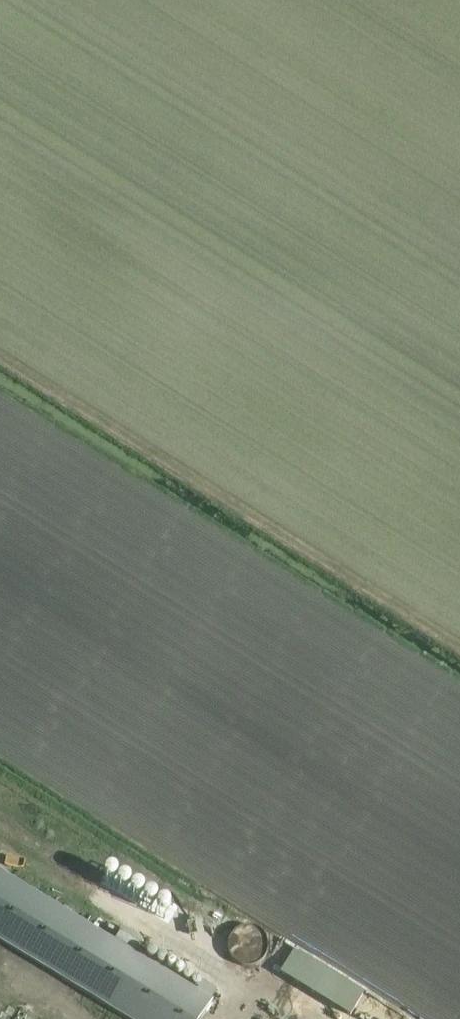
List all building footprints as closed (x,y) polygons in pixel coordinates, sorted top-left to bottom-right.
[(129,1018),(202,1018),(213,1000),(0,870),(0,940),(129,1018)] [(311,1018),(322,1018),(334,994),(262,957),(261,960),(247,953),(238,970),(251,977),(246,986),(311,1018)]
